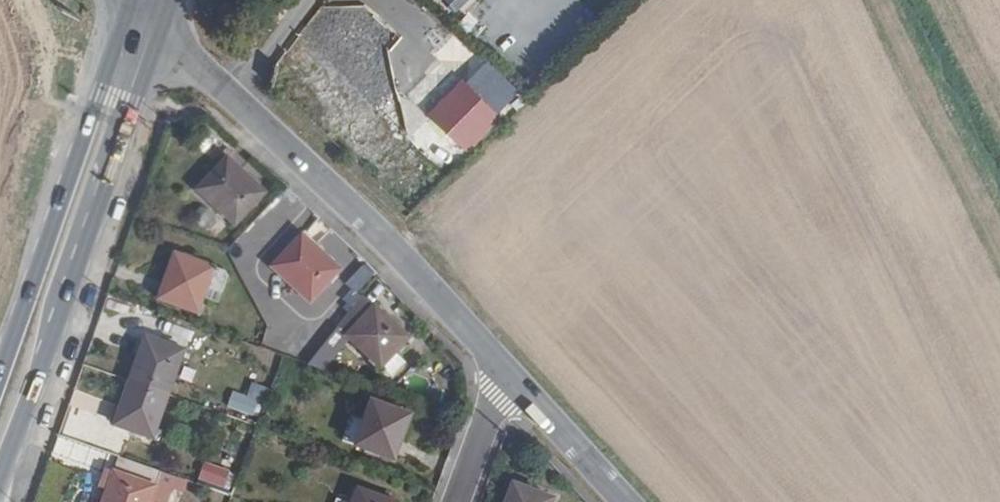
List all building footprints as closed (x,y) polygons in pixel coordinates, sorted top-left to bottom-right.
[(605,8),(609,0),(591,0),(605,8)] [(473,82),(440,112),(471,145),(504,115),(473,82)] [(266,195),(227,160),(200,191),(239,225),(266,195)] [(340,271),(302,236),(273,268),(312,302),(340,271)] [(221,270),(174,253),(159,297),(196,310),(206,283),(222,289),(226,275),(221,270)] [(407,335),(362,294),(337,324),(389,373),(404,359),(394,349),(407,335)] [(131,381),(169,395),(185,350),(147,336),(131,381)] [(154,439),(169,395),(131,381),(116,425),(154,439)] [(229,393),(226,412),(253,416),(256,396),(229,393)] [(394,459),(410,416),(374,402),(357,445),(394,459)] [(226,492),(233,474),(203,462),(196,481),(226,492)] [(115,473),(104,501),(149,501),(155,488),(115,473)] [(552,496),(513,482),(506,501),(550,501),(552,496)] [(359,488),(354,501),(396,501),(359,488)]
